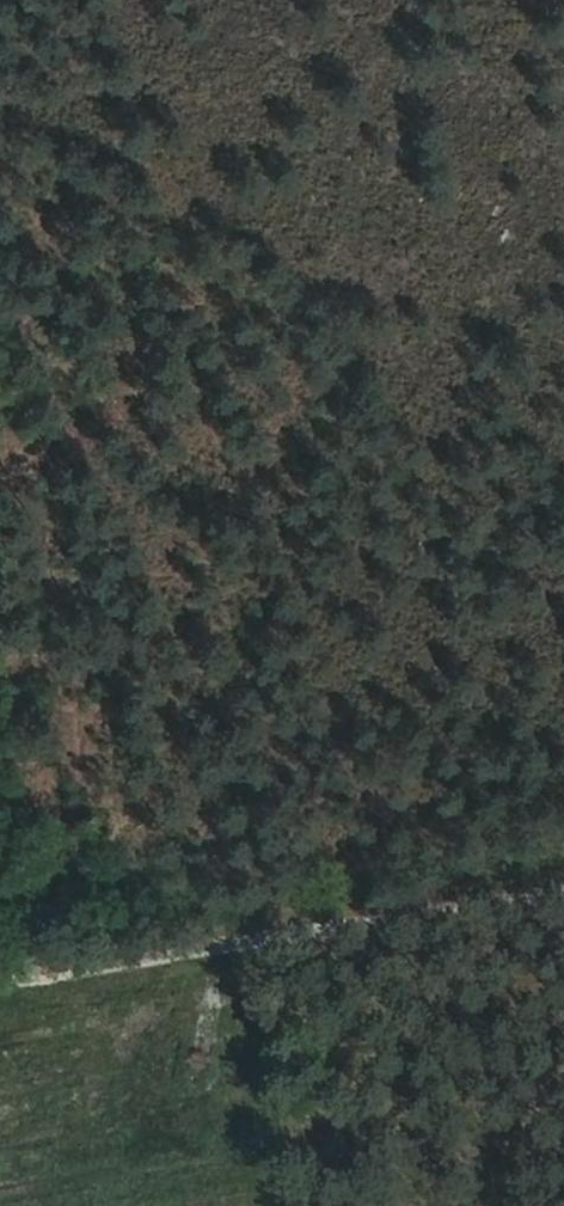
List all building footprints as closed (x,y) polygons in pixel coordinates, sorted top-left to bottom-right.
[(234,994),(210,1003),(220,1028),(244,1018),(234,994)]
